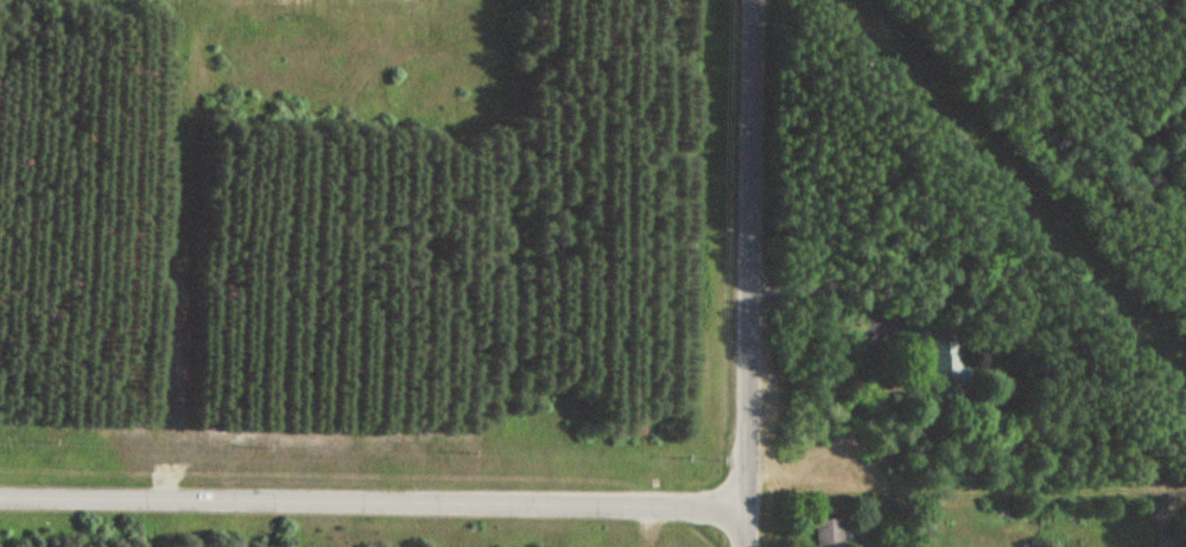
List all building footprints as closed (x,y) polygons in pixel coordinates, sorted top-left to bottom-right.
[(933,356),(933,400),(965,400),(965,356),(933,356)] [(814,520),(815,546),(846,546),(845,520),(814,520)]
